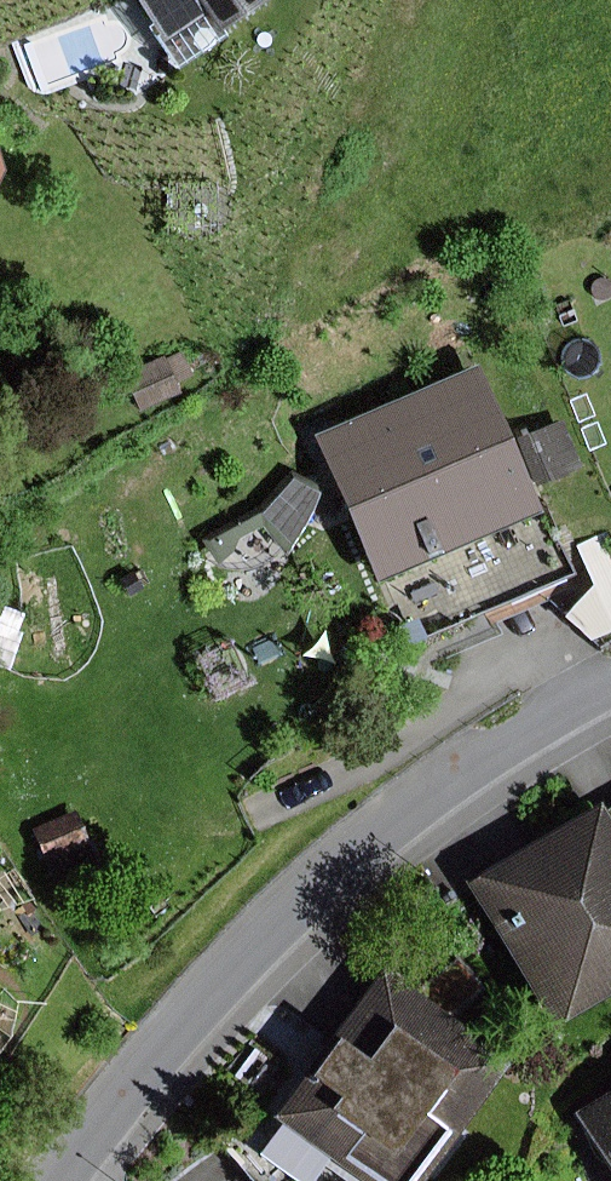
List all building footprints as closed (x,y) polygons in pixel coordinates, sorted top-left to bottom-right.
[(210,25),(250,0),(126,0),(170,67),(217,37),(210,25)] [(162,360),(160,356),(119,374),(136,411),(177,393),(172,383),(189,375),(179,352),(162,360)] [(536,512),(473,364),(306,436),(370,583),(536,512)] [(559,421),(514,438),(532,487),(578,469),(559,421)] [(317,488),(289,471),(253,510),(201,538),(209,556),(227,565),(257,565),(280,552),(297,530),(317,488)] [(608,531),(572,545),(589,586),(558,617),(582,641),(610,629),(610,539),(608,531)] [(593,803),(458,881),(543,1028),(610,989),(610,805),(598,813),(593,803)] [(74,813),(30,830),(52,887),(96,870),(91,856),(125,843),(119,826),(84,840),(74,813)] [(377,970),(267,1117),(352,1180),(413,1180),(501,1063),(377,970)] [(566,1113),(607,1180),(610,1180),(610,1086),(566,1113)]
